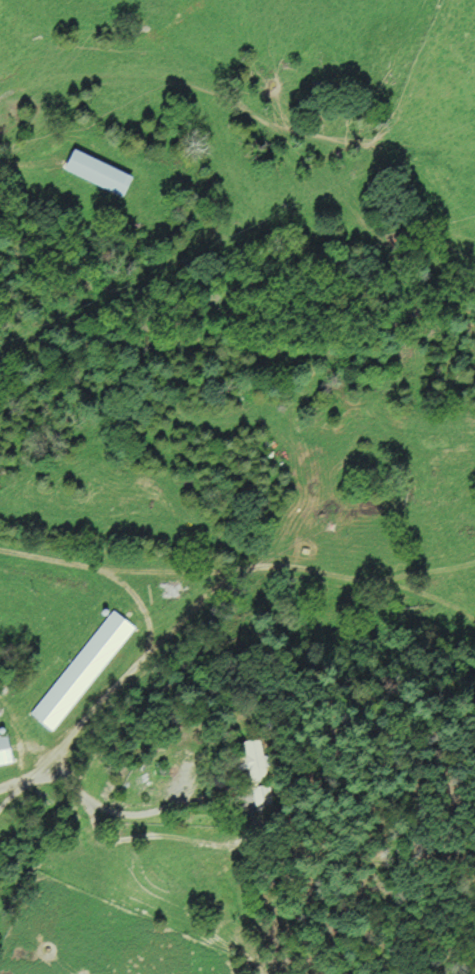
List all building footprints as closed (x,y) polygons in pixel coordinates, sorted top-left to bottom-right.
[(71,168),(79,149),(138,178),(130,196),(71,168)] [(55,729),(33,713),(113,610),(134,627),(55,729)] [(13,761),(0,763),(0,734),(7,733),(13,761)] [(242,743),(258,740),(265,777),(249,781),(242,743)] [(251,789),(266,787),(268,808),(253,810),(251,789)]
